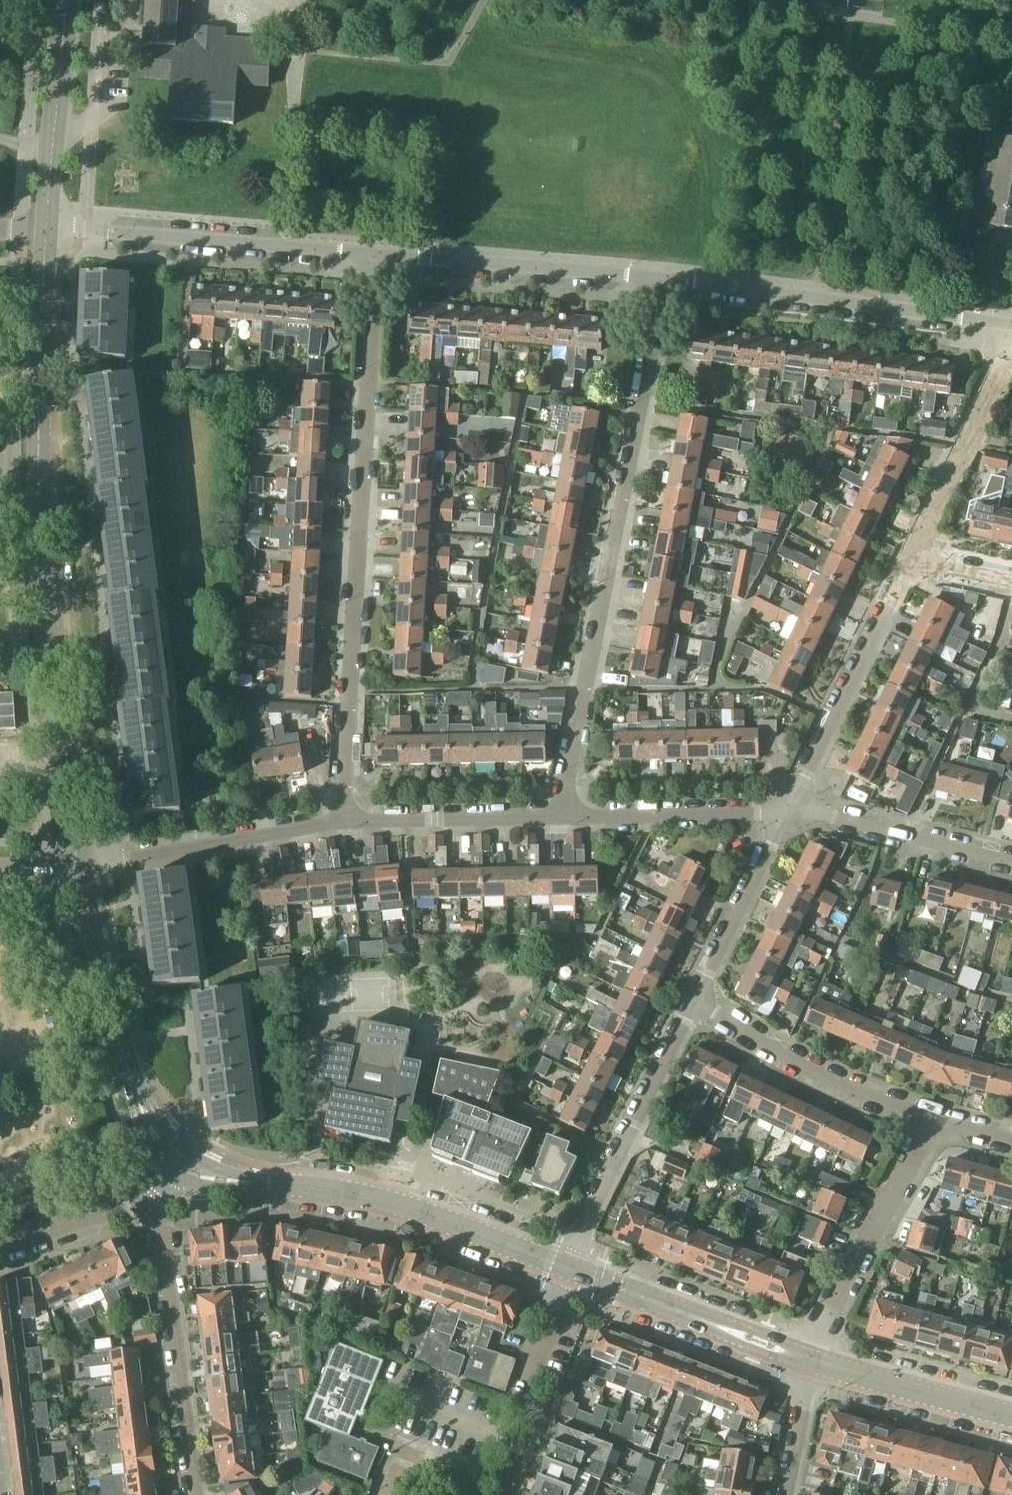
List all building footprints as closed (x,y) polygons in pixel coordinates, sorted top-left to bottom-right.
[(195,28),(197,0),(149,0),(143,78),(173,80),(170,120),(235,124),(237,84),(269,86),(272,43),(226,40),(226,31),(195,28)] [(988,137),(971,237),(991,240),(993,227),(1011,230),(1011,141),(988,137)] [(84,290),(83,304),(129,305),(130,277),(85,275),(84,290)] [(192,316),(191,317),(205,318),(203,339),(214,340),(214,339),(215,328),(216,319),(219,287),(194,285),(192,316)] [(219,287),(216,319),(240,321),(242,289),(219,287)] [(242,289),(240,321),(263,323),(266,291),(242,289)] [(261,344),(261,352),(271,353),(272,353),(273,335),(286,336),(289,293),(266,291),(263,323),(262,332),(261,344)] [(289,293),(286,336),(300,337),(299,345),(309,346),(310,327),(313,295),(289,293)] [(309,346),(308,356),(319,357),(322,328),(335,329),(335,328),(338,297),(313,295),(310,327),(311,327),(309,346)] [(412,303),(410,335),(422,336),(420,367),(431,367),(432,359),(434,359),(435,347),(436,337),(438,306),(412,303)] [(128,332),(129,305),(83,304),(83,316),(82,330),(128,332)] [(431,367),(431,373),(442,374),(444,338),(458,339),(460,307),(438,306),(436,337),(435,347),(434,359),(432,359),(431,367)] [(460,307),(458,339),(481,341),(484,309),(460,307)] [(480,350),(479,363),(480,363),(490,364),(492,352),(491,351),(492,342),(507,343),(510,312),(484,309),(481,341),(481,350),(480,350)] [(510,312),(507,343),(518,344),(515,388),(526,389),(527,378),(529,355),(529,345),(530,345),(533,313),(510,312)] [(533,313),(530,345),(553,347),(555,315),(533,313)] [(555,315),(553,347),(567,348),(564,379),(574,380),(575,371),(579,317),(555,315)] [(579,317),(575,371),(586,372),(587,350),(602,351),(605,319),(579,317)] [(215,328),(214,339),(224,340),(225,329),(215,328)] [(693,329),(688,360),(701,362),(698,384),(709,385),(709,384),(711,373),(713,363),(717,332),(693,329)] [(128,332),(82,330),(81,358),(127,360),(128,332)] [(253,331),(252,344),(261,344),(262,332),(253,331)] [(717,332),(713,363),(737,366),(741,335),(717,332)] [(741,335),(737,366),(750,368),(749,378),(759,379),(760,369),(761,370),(765,338),(741,335)] [(759,379),(757,391),(768,392),(771,371),(784,373),(789,341),(765,338),(761,370),(760,369),(759,379)] [(789,341),(784,373),(796,374),(795,384),(796,384),(794,396),(805,397),(808,376),(812,344),(789,341)] [(812,344),(808,376),(832,379),(836,347),(812,344)] [(836,347),(832,379),(844,381),(856,382),(860,351),(836,347)] [(860,351),(856,382),(879,385),(880,385),(884,354),(860,351)] [(188,353),(187,369),(211,371),(212,354),(188,353)] [(879,385),(877,395),(901,398),(902,398),(903,388),(905,389),(909,357),(884,354),(880,385),(879,385)] [(540,356),(529,355),(527,378),(531,378),(532,369),(537,370),(537,367),(539,368),(540,356)] [(909,357),(905,389),(926,392),(928,392),(932,360),(909,357)] [(326,359),(309,358),(308,376),(324,378),(326,359)] [(926,392),(923,413),(934,414),(937,392),(952,394),(956,363),(932,360),(928,392),(926,392)] [(220,361),(212,361),(212,370),(220,370),(220,361)] [(455,373),(455,384),(478,385),(478,374),(455,373)] [(90,384),(93,411),(138,405),(135,377),(90,383),(90,384)] [(747,389),(757,391),(759,379),(749,378),(748,378),(747,389)] [(305,385),(303,409),(330,410),(331,386),(305,384),(305,385)] [(413,388),(411,413),(438,414),(447,415),(448,405),(449,391),(413,388)] [(852,404),(854,404),(856,392),(842,390),(841,402),(838,417),(850,419),(852,404)] [(754,414),(765,416),(767,404),(768,392),(757,391),(754,414)] [(865,393),(856,392),(854,404),(863,405),(865,393)] [(503,394),(501,419),(516,420),(521,396),(503,394)] [(281,407),(293,408),(293,399),(293,397),(282,396),(281,407)] [(527,403),(526,409),(540,411),(542,398),(529,397),(527,403)] [(902,398),(901,398),(900,410),(902,411),(910,411),(911,399),(902,398)] [(720,400),(719,409),(730,410),(731,401),(720,400)] [(813,421),(815,404),(804,403),(802,420),(813,421)] [(142,432),(138,405),(93,411),(95,425),(97,438),(142,432)] [(448,405),(447,415),(459,416),(460,405),(448,405)] [(556,407),(554,417),(561,418),(558,431),(560,432),(595,439),(600,415),(574,410),(556,407)] [(292,422),(291,432),(328,434),(330,410),(303,409),(293,408),(292,422)] [(411,413),(410,437),(436,438),(438,414),(411,413)] [(447,415),(447,425),(458,426),(459,416),(447,415)] [(683,416),(678,441),(705,446),(725,450),(738,453),(740,442),(716,438),(716,437),(707,435),(706,435),(709,422),(683,416)] [(743,421),(740,438),(754,441),(757,424),(743,421)] [(897,432),(898,423),(889,421),(887,431),(897,432)] [(923,421),(921,435),(944,438),(946,424),(923,421)] [(280,422),(280,431),(291,432),(292,422),(280,422)] [(520,443),(528,444),(531,429),(523,427),(520,443)] [(280,431),(279,441),(291,442),(291,432),(280,431)] [(142,432),(97,438),(100,465),(145,459),(142,432)] [(291,442),(290,457),(300,457),(327,458),(328,434),(291,432),(291,442)] [(560,432),(555,456),(591,463),(595,439),(560,432)] [(410,437),(408,461),(444,463),(445,453),(435,452),(436,438),(410,437)] [(876,443),(865,465),(873,469),(874,469),(874,470),(898,482),(909,459),(906,457),(913,442),(878,438),(876,443)] [(678,441),(674,464),(709,471),(711,461),(702,460),(702,458),(705,446),(678,441)] [(520,449),(517,464),(527,466),(538,468),(540,469),(541,463),(543,454),(520,449)] [(983,452),(980,466),(1004,471),(1007,458),(983,452)] [(445,453),(444,463),(456,464),(457,453),(445,453)] [(543,454),(541,463),(563,467),(560,481),(586,486),(591,463),(555,456),(543,453),(543,454)] [(300,457),(299,481),(325,482),(327,458),(300,457)] [(145,459),(100,465),(103,491),(104,492),(146,486),(146,487),(149,486),(145,459)] [(824,460),(820,468),(829,472),(833,464),(824,460)] [(408,461),(407,485),(433,486),(443,487),(444,473),(456,474),(457,464),(456,464),(444,463),(408,461)] [(711,461),(709,471),(721,473),(722,464),(711,461)] [(674,464),(669,488),(695,493),(698,479),(719,483),(721,473),(709,471),(674,464)] [(493,466),(491,490),(502,491),(504,467),(493,466)] [(993,540),(1001,542),(1001,545),(1011,547),(1011,514),(1007,513),(1011,495),(1011,468),(1008,467),(1005,479),(1006,479),(993,540)] [(277,469),(277,479),(289,480),(290,470),(277,469)] [(860,478),(855,486),(864,491),(864,492),(888,503),(898,482),(874,470),(868,482),(860,478)] [(825,489),(831,476),(821,471),(814,484),(825,489)] [(970,503),(964,531),(971,532),(970,535),(972,536),(972,538),(984,541),(984,538),(993,540),(1006,479),(1005,479),(992,476),(982,499),(970,503)] [(277,479),(276,489),(288,490),(287,504),(324,506),(325,482),(299,481),(289,480),(277,479)] [(560,481),(556,505),(581,510),(586,486),(560,481)] [(407,485),(405,509),(432,510),(433,486),(407,485)] [(104,519),(149,513),(146,487),(146,486),(104,492),(103,491),(100,492),(102,508),(104,519)] [(669,488),(664,511),(711,521),(712,520),(713,511),(702,509),(705,495),(695,493),(669,488)] [(536,490),(534,501),(546,503),(548,493),(548,492),(536,490)] [(809,491),(798,512),(812,519),(822,498),(809,491)] [(864,492),(853,514),(877,525),(888,503),(864,492)] [(441,511),(453,512),(454,501),(442,501),(441,511)] [(534,502),(532,511),(544,513),(546,503),(534,501),(534,502)] [(287,517),(286,528),(322,530),(324,506),(287,504),(286,517),(287,517)] [(556,505),(551,528),(577,534),(577,531),(583,532),(586,519),(580,518),(581,510),(556,505)] [(839,507),(829,528),(834,530),(843,535),(867,546),(877,525),(853,514),(839,507)] [(405,509),(404,533),(430,534),(431,520),(441,521),(441,511),(432,510),(405,509)] [(776,533),(776,532),(779,514),(780,513),(776,512),(762,510),(758,530),(776,533)] [(441,521),(452,522),(453,512),(441,511),(441,521)] [(664,511),(660,535),(697,542),(702,543),(705,529),(710,530),(711,521),(664,511)] [(153,540),(149,513),(104,519),(106,533),(107,546),(153,540)] [(481,515),(480,527),(494,528),(495,516),(481,515)] [(275,517),(274,527),(286,528),(287,517),(286,517),(275,517)] [(247,525),(246,537),(272,539),(273,530),(273,527),(247,525)] [(823,525),(819,534),(828,539),(829,538),(839,543),(832,556),(856,568),(867,546),(843,535),(834,530),(829,528),(823,525)] [(273,530),(272,539),(284,539),(283,552),(294,553),(321,554),(322,530),(286,528),(274,527),(274,530),(273,530)] [(527,537),(525,548),(572,557),(577,534),(551,528),(541,527),(538,540),(527,537)] [(404,533),(402,557),(429,558),(430,534),(404,533)] [(660,535),(655,558),(691,565),(691,566),(693,566),(697,542),(660,535)] [(772,538),(760,535),(757,552),(768,554),(772,538)] [(153,540),(107,546),(111,574),(156,568),(153,540)] [(438,558),(438,559),(450,559),(451,549),(439,548),(438,558)] [(525,548),(523,558),(534,560),(532,574),(542,576),(568,581),(572,557),(525,548)] [(796,552),(792,562),(802,567),(813,573),(822,577),(846,589),(856,568),(832,556),(824,552),(818,563),(807,557),(796,552)] [(294,553),(293,576),(319,578),(321,554),(294,553)] [(402,557),(401,581),(427,582),(428,568),(438,569),(438,559),(438,558),(429,558),(402,557)] [(648,565),(645,578),(651,579),(651,582),(676,587),(686,589),(691,566),(691,565),(655,558),(654,566),(648,565)] [(438,559),(438,569),(449,570),(450,560),(438,559)] [(484,586),(486,563),(475,562),(473,585),(484,586)] [(272,564),(271,575),(284,576),(284,565),(272,564)] [(813,573),(802,567),(797,577),(808,583),(813,573)] [(156,568),(111,574),(115,600),(115,601),(156,596),(157,596),(160,596),(156,568)] [(284,576),(271,575),(270,587),(283,587),(284,576)] [(293,576),(292,600),(318,602),(319,578),(293,576)] [(542,576),(537,599),(563,604),(568,581),(542,576)] [(758,579),(742,576),(738,598),(747,600),(758,579)] [(822,577),(812,599),(835,611),(846,589),(822,577)] [(401,581),(400,605),(426,606),(427,582),(401,581)] [(651,582),(646,606),(672,611),(676,587),(651,582)] [(763,584),(756,598),(767,603),(774,589),(763,584)] [(518,585),(516,596),(528,598),(530,588),(518,585)] [(938,603),(955,611),(965,601),(967,594),(967,592),(944,587),(938,603)] [(965,601),(965,603),(977,606),(979,597),(967,594),(965,601)] [(115,600),(111,601),(115,628),(160,622),(157,596),(156,596),(115,601),(115,600)] [(436,596),(435,607),(447,607),(448,597),(436,596)] [(526,607),(528,598),(516,596),(514,605),(526,607)] [(771,605),(767,603),(756,598),(752,607),(766,615),(771,605)] [(537,599),(532,623),(558,628),(563,604),(537,599)] [(785,601),(781,610),(792,616),(801,621),(825,632),(835,611),(812,599),(806,611),(785,601)] [(931,599),(920,622),(943,634),(953,638),(963,642),(963,643),(967,635),(969,633),(958,628),(949,624),(949,623),(955,611),(938,603),(931,599)] [(282,600),(280,624),(316,626),(318,602),(292,600),(282,600)] [(683,603),(681,612),(693,615),(695,605),(683,603)] [(400,605),(398,628),(424,630),(426,606),(400,605)] [(646,606),(641,629),(667,634),(672,611),(646,606)] [(435,607),(435,617),(446,618),(447,607),(435,607)] [(788,625),(792,616),(781,610),(777,620),(786,624),(788,625)] [(244,621),(268,623),(269,613),(256,612),(245,612),(244,621)] [(681,612),(679,622),(691,625),(693,615),(681,612)] [(786,624),(780,637),(791,642),(814,654),(825,632),(801,621),(792,616),(788,625),(786,624)] [(118,655),(164,648),(160,622),(115,628),(117,642),(118,655)] [(920,622),(909,644),(933,656),(939,643),(961,654),(966,644),(966,643),(963,642),(953,638),(943,634),(920,622)] [(532,623),(528,646),(554,652),(558,628),(532,623)] [(280,624),(279,648),(289,648),(315,650),(316,626),(280,624)] [(398,628),(397,652),(433,655),(433,646),(423,645),(424,630),(398,628)] [(641,629),(637,653),(673,660),(678,636),(667,634),(641,629)] [(507,642),(518,644),(519,644),(521,633),(509,631),(507,642)] [(699,664),(712,666),(716,644),(703,641),(699,664)] [(735,641),(730,652),(750,662),(763,668),(758,679),(766,683),(770,685),(794,696),(804,675),(780,663),(771,659),(760,653),(756,651),(735,641)] [(507,642),(505,652),(516,655),(518,644),(507,642)] [(784,655),(780,663),(804,675),(814,654),(791,642),(784,655)] [(765,644),(760,653),(771,659),(776,649),(765,644)] [(909,644),(899,665),(942,686),(947,676),(937,671),(927,667),(933,656),(909,644)] [(433,646),(433,655),(445,655),(445,646),(433,645),(433,646)] [(528,646),(523,670),(549,675),(554,652),(528,646)] [(973,647),(967,658),(982,665),(987,654),(976,648),(974,647),(973,647)] [(164,648),(118,655),(120,670),(122,682),(167,675),(164,648)] [(278,662),(277,672),(313,674),(315,650),(289,648),(288,663),(278,662)] [(397,652),(395,677),(421,679),(432,679),(433,665),(444,665),(445,655),(433,655),(397,652)] [(637,653),(632,677),(648,680),(647,687),(674,687),(676,673),(686,675),(688,663),(673,660),(637,653)] [(265,670),(265,671),(277,672),(278,662),(278,661),(266,661),(265,670)] [(479,685),(503,684),(506,671),(480,665),(476,681),(479,685)] [(711,667),(701,665),(699,676),(709,678),(711,667)] [(899,665),(888,686),(912,698),(913,697),(918,686),(927,690),(938,695),(942,686),(899,665)] [(265,681),(265,682),(277,683),(277,672),(265,671),(265,673),(265,681)] [(277,672),(277,683),(286,684),(286,697),(312,699),(313,674),(277,672)] [(169,703),(169,704),(171,704),(167,675),(122,682),(124,697),(126,708),(126,709),(169,703)] [(632,677),(630,687),(647,687),(648,680),(632,677)] [(888,686),(878,708),(902,719),(910,723),(918,727),(921,728),(925,720),(916,715),(916,714),(922,701),(913,697),(912,698),(888,686)] [(449,694),(449,706),(472,706),(472,693),(449,694)] [(540,708),(541,693),(521,693),(521,708),(540,708)] [(126,708),(122,709),(126,736),(172,731),(169,704),(169,703),(126,709),(126,708)] [(299,715),(300,705),(270,703),(271,713),(299,715)] [(486,729),(473,729),(473,738),(474,764),(498,764),(498,738),(497,716),(497,704),(486,704),(486,729)] [(505,704),(497,704),(497,716),(506,716),(505,704)] [(439,726),(425,726),(425,739),(427,739),(427,765),(451,765),(451,739),(450,726),(449,708),(440,708),(440,717),(438,717),(439,726)] [(878,708),(867,729),(891,741),(902,746),(908,734),(914,736),(918,727),(910,723),(902,719),(878,708)] [(723,732),(711,733),(712,760),(736,759),(736,711),(723,711),(723,732)] [(745,711),(736,711),(736,759),(760,759),(760,752),(760,732),(757,732),(745,732),(745,711)] [(677,734),(663,734),(664,761),(687,760),(687,733),(687,724),(687,712),(686,712),(677,713),(677,722),(677,734)] [(697,712),(687,712),(687,724),(697,724),(697,712)] [(615,735),(615,736),(615,747),(616,762),(640,761),(639,735),(639,725),(639,713),(627,713),(627,725),(615,726),(615,735)] [(947,736),(956,718),(947,714),(938,732),(947,736)] [(506,716),(497,716),(498,738),(498,764),(523,763),(523,727),(522,727),(522,725),(508,725),(508,715),(506,716)] [(412,717),(401,718),(402,730),(402,740),(403,766),(427,765),(427,739),(425,739),(413,740),(412,728),(413,728),(412,717)] [(391,740),(378,740),(378,746),(378,757),(378,766),(403,766),(402,740),(402,730),(401,718),(390,718),(390,730),(392,730),(392,740),(391,740)] [(977,722),(966,719),(961,737),(973,740),(977,722)] [(760,732),(760,752),(777,752),(777,735),(777,721),(757,722),(757,732),(760,732)] [(697,724),(687,724),(687,733),(687,760),(712,760),(711,733),(697,733),(697,724)] [(284,726),(273,728),(273,729),(275,741),(281,777),(306,773),(299,734),(286,736),(284,726)] [(473,726),(450,726),(451,739),(451,765),(474,764),(473,738),(473,729),(473,726)] [(546,727),(523,727),(523,763),(547,763),(546,727)] [(857,750),(857,751),(881,762),(895,769),(905,748),(902,746),(891,741),(867,729),(857,750)] [(264,743),(274,741),(272,730),(262,731),(264,743)] [(130,763),(175,758),(172,731),(126,736),(128,751),(130,763)] [(649,734),(639,735),(640,761),(664,761),(663,734),(649,734)] [(786,735),(777,735),(777,752),(786,752),(786,735)] [(592,736),(589,748),(605,748),(615,747),(615,736),(592,736)] [(264,743),(251,745),(257,781),(281,777),(275,741),(264,743)] [(926,757),(935,762),(943,746),(933,741),(926,757)] [(1000,757),(1009,765),(1011,762),(1011,745),(1000,757)] [(378,757),(378,746),(365,746),(365,757),(378,757)] [(857,751),(846,773),(870,784),(880,788),(885,776),(915,791),(920,782),(904,774),(900,772),(895,769),(881,762),(857,751)] [(175,758),(130,763),(133,791),(178,785),(175,758)] [(968,762),(959,798),(983,804),(985,795),(997,799),(1002,779),(1005,768),(968,758),(967,762),(968,762)] [(941,766),(935,792),(959,798),(968,762),(967,762),(958,760),(956,770),(941,766)] [(997,800),(1009,803),(1005,819),(1011,821),(1011,782),(1006,775),(1002,779),(997,799),(997,800)] [(133,791),(137,819),(182,813),(178,785),(133,791)] [(565,870),(552,870),(552,897),(575,897),(574,870),(574,834),(567,834),(567,846),(564,846),(565,870)] [(581,834),(574,834),(574,870),(575,897),(599,896),(598,869),(585,870),(585,846),(582,846),(581,834)] [(519,871),(506,871),(506,898),(529,898),(529,871),(529,835),(521,835),(521,847),(518,847),(519,871)] [(535,835),(529,835),(529,871),(529,898),(552,897),(552,870),(551,870),(539,870),(539,847),(536,847),(535,835)] [(436,836),(428,837),(428,854),(436,853),(437,853),(436,836)] [(444,836),(436,836),(437,853),(437,871),(437,899),(460,899),(460,872),(448,872),(447,848),(444,848),(444,836)] [(473,872),(460,872),(460,899),(483,899),(483,872),(483,853),(483,836),(475,836),(475,848),(472,848),(473,872)] [(367,871),(354,872),(355,884),(357,899),(379,897),(380,897),(377,870),(375,850),(375,838),(368,838),(368,850),(365,850),(367,871)] [(382,838),(375,838),(375,850),(377,870),(380,897),(379,897),(381,913),(405,911),(400,868),(389,869),(387,848),(386,838),(382,838)] [(811,844),(800,868),(823,879),(835,856),(842,859),(849,845),(823,839),(818,848),(811,844)] [(334,840),(327,842),(329,857),(334,908),(335,915),(358,913),(357,899),(355,884),(354,872),(341,873),(339,852),(336,853),(334,840)] [(319,876),(308,877),(311,904),(312,910),(334,908),(329,857),(327,842),(320,843),(322,855),(317,855),(319,876)] [(288,848),(281,849),(287,906),(311,904),(308,877),(296,878),(293,860),(290,860),(288,848)] [(274,880),(262,881),(262,885),(264,908),(266,928),(290,926),(287,906),(281,849),(270,851),(274,880)] [(673,870),(669,879),(678,884),(702,895),(713,873),(689,862),(680,857),(673,870)] [(705,859),(701,867),(711,872),(715,864),(705,859)] [(663,865),(659,874),(669,879),(673,870),(663,865)] [(800,868),(790,888),(813,899),(822,904),(833,909),(836,902),(838,898),(819,888),(823,879),(800,868)] [(414,872),(413,872),(413,873),(414,900),(415,900),(437,899),(437,871),(414,872)] [(493,871),(483,872),(483,899),(506,898),(506,871),(493,871)] [(849,885),(860,891),(867,878),(856,872),(849,885)] [(187,873),(142,879),(146,907),(191,901),(187,873)] [(848,878),(837,873),(832,882),(843,888),(848,878)] [(930,879),(924,901),(927,901),(926,905),(938,908),(937,909),(934,923),(944,925),(948,911),(949,911),(955,885),(930,879)] [(877,880),(871,906),(886,909),(895,912),(902,886),(877,880)] [(673,894),(667,906),(691,917),(702,895),(678,884),(673,894)] [(955,885),(949,911),(956,913),(957,909),(958,909),(973,913),(978,891),(955,885)] [(790,888),(779,909),(803,921),(813,899),(790,888)] [(978,891),(973,913),(986,916),(985,920),(994,922),(995,922),(1002,897),(978,891)] [(632,898),(623,894),(617,906),(626,911),(632,898)] [(995,922),(1003,924),(1004,921),(1006,921),(1011,923),(1011,899),(1002,897),(995,922)] [(149,933),(194,927),(191,901),(146,907),(148,921),(149,933)] [(822,904),(817,913),(828,918),(833,909),(822,904)] [(642,907),(638,917),(657,927),(681,938),(691,917),(667,906),(662,917),(662,916),(642,907)] [(779,909),(768,931),(792,943),(801,947),(811,952),(816,942),(805,937),(805,938),(796,934),(803,921),(779,909)] [(541,914),(531,914),(531,933),(548,933),(548,923),(541,923),(541,914)] [(638,917),(633,927),(651,935),(652,936),(646,949),(670,960),(681,938),(657,927),(638,917)] [(985,920),(983,929),(992,931),(994,922),(985,920)] [(570,923),(553,923),(553,934),(570,934),(570,923)] [(599,925),(575,925),(576,934),(595,934),(599,925)] [(194,927),(149,933),(153,960),(198,955),(194,927)] [(606,928),(600,939),(613,946),(618,934),(606,928)] [(768,931),(758,953),(782,964),(781,965),(792,970),(799,957),(808,961),(812,952),(811,952),(801,947),(792,943),(768,931)] [(900,932),(892,955),(905,960),(909,948),(913,937),(900,932)] [(879,936),(876,946),(886,949),(888,939),(879,936)] [(409,953),(408,937),(383,940),(385,956),(409,953)] [(600,939),(595,950),(599,952),(616,960),(627,966),(636,970),(660,981),(670,960),(646,949),(640,961),(621,951),(622,950),(613,946),(600,939)] [(339,958),(362,957),(361,941),(338,942),(339,958)] [(572,952),(553,942),(546,956),(566,965),(572,952)] [(915,950),(909,948),(905,960),(930,969),(935,956),(938,948),(923,942),(920,952),(915,950)] [(823,957),(825,958),(829,950),(817,944),(812,952),(823,957)] [(857,950),(841,944),(835,958),(850,965),(857,950)] [(599,952),(595,961),(619,974),(613,986),(625,991),(625,992),(649,1003),(660,981),(636,970),(627,966),(616,960),(599,952)] [(818,966),(822,957),(812,952),(808,961),(818,966)] [(758,953),(747,974),(771,986),(781,965),(782,964),(758,953)] [(876,971),(880,959),(864,953),(859,965),(876,971)] [(153,960),(156,988),(202,983),(198,955),(153,960)] [(935,956),(930,969),(939,972),(943,959),(937,957),(935,956)] [(292,976),(290,958),(259,961),(262,980),(292,976)] [(894,979),(903,982),(907,969),(898,966),(894,979)] [(977,991),(979,987),(984,974),(964,967),(958,984),(975,992),(976,991),(977,991)] [(915,972),(907,969),(903,982),(910,985),(915,972)] [(747,974),(737,996),(760,1008),(767,995),(775,999),(775,1000),(786,1005),(787,1002),(790,995),(780,990),(771,986),(747,974)] [(984,974),(979,987),(986,989),(990,977),(984,974)] [(939,995),(943,982),(929,977),(925,990),(939,995)] [(780,990),(790,995),(795,986),(784,980),(780,990)] [(939,995),(947,999),(953,986),(943,982),(939,995)] [(550,983),(547,991),(558,997),(562,989),(550,983)] [(823,983),(806,1023),(829,1032),(840,1005),(841,1004),(845,993),(823,983)] [(953,986),(947,999),(955,1001),(960,989),(953,986)] [(199,1023),(245,1017),(241,989),(196,995),(199,1021),(199,1023)] [(295,990),(298,1009),(308,1008),(305,989),(295,990)] [(591,990),(586,1000),(594,1004),(595,1004),(606,1010),(615,1014),(638,1025),(649,1003),(625,992),(625,993),(620,1003),(591,990)] [(801,1016),(807,1004),(791,997),(786,1008),(801,1016)] [(976,1010),(985,1012),(989,999),(980,997),(976,1010)] [(997,1001),(989,999),(985,1012),(993,1015),(997,1001)] [(840,1005),(829,1032),(852,1042),(861,1021),(864,1014),(841,1004),(840,1005)] [(886,1023),(874,1052),(896,1061),(905,1039),(907,1033),(906,1032),(894,1027),(898,1017),(889,1013),(885,1023),(886,1023)] [(610,1022),(604,1034),(628,1046),(638,1025),(615,1014),(610,1022)] [(861,1021),(852,1042),(874,1052),(886,1023),(885,1023),(864,1014),(861,1021)] [(199,1023),(203,1050),(249,1044),(245,1017),(199,1023)] [(905,1039),(896,1061),(918,1070),(930,1042),(928,1041),(933,1030),(911,1021),(906,1032),(907,1033),(905,1039)] [(329,1046),(328,1046),(320,1082),(338,1086),(329,1128),(391,1142),(396,1121),(410,1124),(423,1066),(406,1063),(412,1033),(361,1022),(357,1042),(331,1036),(329,1046)] [(604,1034),(594,1056),(618,1067),(628,1046),(604,1034)] [(568,1044),(568,1043),(554,1036),(545,1055),(559,1061),(564,1052),(568,1044)] [(949,1058),(940,1083),(952,1087),(954,1083),(965,1087),(974,1057),(978,1041),(956,1036),(951,1051),(949,1058)] [(579,1037),(574,1046),(585,1051),(590,1042),(579,1037)] [(930,1042),(918,1070),(928,1074),(927,1078),(940,1083),(948,1058),(949,1058),(951,1051),(938,1046),(938,1045),(930,1042)] [(206,1077),(252,1071),(249,1044),(203,1050),(205,1064),(206,1077)] [(574,1046),(569,1056),(580,1061),(585,1051),(574,1046)] [(695,1048),(683,1071),(695,1078),(696,1078),(685,1098),(695,1102),(697,1103),(707,1083),(718,1059),(695,1048)] [(594,1056),(583,1077),(607,1088),(618,1067),(594,1056)] [(543,1057),(535,1073),(545,1078),(553,1062),(543,1057)] [(974,1057),(965,1087),(988,1093),(995,1070),(997,1063),(974,1057)] [(695,1102),(682,1127),(688,1131),(704,1107),(714,1087),(727,1094),(739,1070),(718,1059),(707,1083),(697,1103),(695,1102)] [(449,1084),(446,1097),(436,1150),(433,1158),(453,1165),(455,1160),(476,1168),(474,1173),(500,1183),(502,1177),(510,1180),(533,1132),(486,1114),(501,1073),(441,1060),(437,1081),(449,1084)] [(988,1093),(1011,1099),(1011,1097),(1011,1067),(997,1063),(995,1070),(988,1093)] [(252,1071),(206,1077),(208,1091),(210,1104),(256,1098),(252,1071)] [(583,1077),(573,1099),(596,1111),(607,1088),(583,1077)] [(742,1078),(724,1117),(739,1124),(744,1113),(752,1117),(766,1089),(742,1078)] [(553,1089),(563,1095),(568,1085),(557,1080),(553,1089)] [(533,1093),(559,1105),(563,1095),(553,1089),(538,1082),(533,1093)] [(766,1089),(752,1117),(773,1127),(772,1127),(774,1128),(787,1099),(766,1089)] [(256,1098),(210,1104),(214,1132),(259,1126),(256,1098)] [(573,1099),(562,1121),(585,1133),(596,1111),(573,1099)] [(787,1099),(774,1128),(788,1134),(796,1138),(809,1110),(787,1099)] [(809,1110),(796,1138),(803,1141),(817,1148),(831,1120),(809,1110)] [(306,1120),(305,1113),(295,1115),(296,1122),(306,1120)] [(831,1120),(817,1148),(831,1154),(839,1158),(852,1130),(831,1120)] [(852,1130),(839,1158),(846,1162),(860,1168),(873,1140),(852,1130)] [(561,1196),(578,1161),(567,1155),(571,1146),(549,1137),(536,1172),(534,1171),(533,1173),(527,1171),(522,1181),(561,1196)] [(706,1146),(699,1161),(714,1168),(721,1153),(706,1146)] [(668,1157),(662,1170),(684,1179),(690,1167),(668,1157)] [(771,1170),(780,1173),(785,1160),(775,1157),(771,1170)] [(780,1173),(788,1175),(792,1162),(785,1160),(780,1173)] [(720,1161),(715,1173),(723,1176),(728,1165),(720,1161)] [(949,1161),(941,1191),(955,1195),(963,1197),(971,1167),(949,1161)] [(737,1168),(728,1165),(723,1176),(732,1180),(737,1168)] [(690,1167),(684,1179),(694,1184),(701,1171),(690,1167)] [(971,1167),(963,1197),(964,1197),(979,1201),(987,1203),(995,1173),(971,1167)] [(805,1171),(802,1178),(813,1183),(816,1175),(805,1171)] [(816,1184),(826,1189),(831,1176),(821,1172),(816,1184)] [(987,1203),(995,1206),(1011,1210),(1011,1208),(1011,1178),(995,1173),(987,1203)] [(831,1176),(826,1189),(847,1197),(852,1185),(831,1176)] [(761,1182),(749,1177),(745,1186),(757,1191),(761,1182)] [(625,1209),(614,1236),(617,1237),(616,1239),(618,1240),(617,1242),(630,1247),(630,1245),(638,1248),(639,1248),(652,1217),(653,1213),(659,1196),(642,1189),(636,1186),(627,1210),(625,1209)] [(811,1203),(808,1212),(836,1224),(845,1201),(824,1193),(819,1206),(811,1203)] [(754,1194),(750,1203),(757,1206),(761,1197),(754,1194)] [(672,1225),(660,1256),(669,1260),(669,1262),(680,1266),(680,1264),(682,1265),(694,1234),(682,1229),(685,1221),(683,1221),(692,1200),(685,1198),(679,1207),(672,1225)] [(763,1198),(763,1199),(758,1209),(757,1209),(752,1220),(757,1223),(758,1220),(759,1221),(762,1213),(778,1220),(783,1207),(776,1204),(776,1203),(763,1198)] [(652,1217),(639,1248),(640,1249),(640,1251),(651,1255),(651,1253),(660,1256),(672,1225),(679,1207),(671,1203),(664,1222),(652,1217)] [(928,1211),(925,1223),(955,1232),(959,1219),(928,1211)] [(825,1249),(834,1228),(808,1218),(799,1239),(825,1249)] [(694,1234),(682,1265),(684,1265),(683,1268),(694,1272),(695,1270),(704,1273),(715,1242),(723,1223),(714,1220),(712,1228),(710,1227),(706,1238),(694,1234)] [(715,1242),(704,1273),(713,1277),(712,1279),(723,1283),(724,1281),(725,1281),(737,1250),(725,1246),(733,1224),(723,1220),(723,1223),(715,1242)] [(275,1260),(288,1263),(284,1280),(295,1282),(296,1277),(306,1234),(293,1231),(294,1229),(278,1225),(275,1239),(277,1240),(277,1243),(279,1243),(275,1260)] [(915,1225),(908,1249),(938,1257),(945,1232),(937,1230),(915,1225)] [(968,1239),(978,1242),(981,1229),(972,1226),(968,1239)] [(243,1263),(245,1287),(246,1290),(268,1288),(268,1285),(269,1285),(267,1262),(267,1261),(264,1228),(262,1228),(262,1227),(250,1227),(250,1230),(240,1230),(243,1263)] [(240,1228),(217,1230),(222,1290),(245,1288),(245,1287),(243,1263),(240,1230),(240,1228)] [(990,1231),(981,1229),(978,1242),(986,1244),(990,1231)] [(222,1290),(217,1230),(201,1231),(201,1233),(192,1234),(193,1237),(190,1237),(191,1246),(193,1246),(195,1267),(197,1292),(222,1290)] [(299,1265),(297,1278),(319,1282),(322,1272),(322,1271),(329,1239),(320,1237),(320,1235),(308,1232),(307,1234),(306,1234),(299,1265)] [(329,1239),(322,1271),(334,1273),(332,1281),(343,1283),(345,1276),(352,1244),(342,1242),(342,1240),(331,1237),(330,1239),(329,1239)] [(737,1250),(725,1281),(727,1282),(726,1284),(737,1289),(738,1286),(747,1290),(765,1240),(758,1237),(751,1255),(750,1256),(737,1250)] [(765,1240),(747,1290),(756,1293),(755,1295),(766,1300),(767,1298),(772,1299),(783,1268),(780,1267),(768,1263),(769,1261),(771,1255),(770,1254),(774,1243),(765,1240)] [(143,1282),(138,1273),(123,1241),(120,1242),(117,1241),(110,1244),(110,1247),(86,1258),(101,1290),(110,1309),(121,1304),(117,1294),(143,1282)] [(362,1306),(366,1289),(367,1281),(375,1249),(365,1247),(366,1245),(355,1242),(354,1245),(352,1244),(345,1276),(343,1283),(339,1301),(362,1306)] [(367,1281),(366,1289),(382,1292),(383,1285),(390,1286),(398,1252),(375,1247),(375,1249),(367,1281)] [(909,1282),(913,1275),(918,1278),(923,1261),(901,1251),(890,1274),(909,1282)] [(783,1268),(772,1299),(777,1301),(776,1303),(793,1310),(810,1265),(808,1264),(808,1262),(784,1252),(780,1263),(785,1265),(783,1268)] [(407,1255),(395,1288),(418,1295),(429,1265),(430,1263),(407,1255)] [(1003,1257),(1000,1270),(1011,1273),(1011,1260),(1003,1257)] [(75,1264),(63,1269),(78,1301),(101,1290),(86,1258),(83,1260),(80,1259),(75,1261),(75,1264)] [(982,1269),(995,1272),(997,1264),(984,1260),(982,1269)] [(418,1295),(400,1349),(408,1352),(417,1325),(431,1330),(451,1272),(449,1271),(449,1272),(438,1268),(438,1267),(437,1267),(436,1267),(429,1265),(418,1295)] [(43,1278),(39,1280),(54,1313),(78,1301),(63,1269),(51,1275),(49,1274),(43,1276),(43,1278)] [(454,1271),(452,1270),(451,1272),(431,1330),(419,1365),(441,1372),(449,1351),(453,1337),(459,1321),(473,1280),(474,1278),(461,1273),(460,1276),(453,1273),(454,1271)] [(0,1282),(0,1310),(21,1308),(20,1301),(18,1280),(0,1282)] [(473,1280),(459,1321),(481,1328),(485,1318),(496,1288),(494,1287),(495,1285),(483,1281),(483,1283),(473,1280)] [(475,1346),(464,1377),(505,1392),(506,1392),(510,1381),(516,1361),(487,1351),(494,1331),(506,1334),(509,1323),(513,1324),(521,1301),(517,1299),(519,1296),(516,1295),(517,1293),(506,1289),(505,1291),(496,1288),(485,1318),(481,1328),(475,1346)] [(869,1324),(867,1332),(869,1332),(869,1334),(872,1335),(871,1338),(884,1341),(885,1338),(893,1340),(901,1309),(904,1298),(880,1292),(876,1306),(873,1307),(871,1315),(873,1317),(871,1325),(869,1324)] [(291,1299),(292,1295),(283,1293),(280,1305),(294,1309),(296,1300),(291,1299)] [(901,1309),(893,1340),(895,1341),(896,1344),(904,1346),(906,1344),(916,1347),(929,1295),(921,1293),(916,1313),(901,1309)] [(200,1300),(197,1301),(198,1310),(201,1310),(202,1318),(245,1313),(244,1305),(235,1306),(233,1294),(200,1298),(200,1300)] [(929,1295),(916,1347),(925,1349),(927,1352),(934,1354),(936,1352),(939,1353),(947,1322),(933,1318),(938,1298),(929,1295)] [(975,1308),(962,1359),(972,1362),(971,1364),(981,1367),(982,1364),(985,1365),(993,1334),(995,1326),(982,1323),(985,1310),(983,1310),(986,1298),(978,1296),(975,1308)] [(268,1299),(257,1300),(259,1312),(270,1310),(268,1299)] [(310,1316),(313,1307),(297,1302),(294,1311),(310,1316)] [(391,1303),(386,1314),(398,1318),(398,1317),(402,1307),(391,1303)] [(90,1304),(81,1309),(87,1321),(96,1317),(90,1304)] [(947,1322),(939,1353),(941,1353),(942,1356),(949,1358),(952,1356),(962,1359),(975,1308),(965,1305),(960,1325),(947,1322)] [(0,1310),(0,1338),(25,1335),(23,1320),(37,1318),(36,1308),(36,1306),(21,1308),(0,1310)] [(87,1321),(81,1309),(72,1313),(78,1325),(87,1321)] [(245,1313),(202,1318),(204,1329),(200,1329),(202,1340),(238,1335),(237,1324),(251,1323),(250,1313),(245,1313)] [(332,1327),(335,1318),(323,1314),(320,1324),(331,1328),(332,1327)] [(357,1323),(353,1334),(374,1341),(380,1323),(359,1316),(357,1323)] [(985,1365),(987,1366),(988,1369),(995,1371),(998,1369),(1008,1371),(1011,1357),(1011,1321),(1008,1338),(993,1334),(985,1365)] [(592,1358),(582,1385),(603,1393),(607,1383),(625,1337),(615,1333),(616,1331),(607,1327),(606,1330),(604,1329),(592,1358)] [(293,1349),(301,1348),(299,1329),(290,1330),(293,1349)] [(155,1330),(134,1333),(136,1347),(158,1343),(155,1330)] [(238,1335),(202,1340),(203,1350),(206,1350),(208,1359),(250,1355),(251,1355),(261,1354),(258,1333),(238,1335)] [(0,1338),(0,1356),(1,1366),(42,1361),(41,1348),(27,1350),(25,1335),(0,1338)] [(625,1337),(607,1383),(627,1390),(645,1345),(643,1344),(644,1342),(635,1338),(634,1341),(625,1337)] [(111,1339),(95,1341),(96,1350),(113,1348),(111,1339)] [(305,1421),(317,1426),(330,1431),(331,1429),(350,1437),(361,1409),(364,1411),(384,1361),(336,1343),(305,1421)] [(647,1346),(645,1345),(634,1374),(628,1390),(648,1398),(665,1353),(655,1349),(656,1346),(648,1343),(647,1346)] [(303,1361),(301,1348),(293,1349),(295,1363),(303,1361)] [(319,1348),(309,1349),(310,1362),(321,1361),(319,1348)] [(140,1351),(85,1357),(86,1369),(112,1366),(114,1376),(142,1373),(140,1351)] [(466,1357),(449,1351),(441,1372),(458,1378),(466,1357)] [(665,1353),(648,1398),(656,1402),(663,1385),(675,1390),(686,1361),(684,1360),(685,1358),(676,1354),(675,1356),(665,1353)] [(209,1369),(205,1369),(207,1381),(244,1376),(253,1375),(251,1363),(251,1355),(250,1355),(208,1359),(209,1369)] [(686,1361),(675,1390),(687,1394),(680,1411),(678,1416),(687,1420),(689,1414),(706,1369),(697,1365),(698,1363),(688,1359),(687,1361),(686,1361)] [(42,1361),(1,1366),(5,1394),(32,1390),(30,1375),(44,1373),(42,1361)] [(706,1369),(689,1414),(697,1417),(704,1401),(715,1405),(727,1377),(725,1376),(726,1374),(716,1370),(715,1372),(706,1369)] [(312,1388),(310,1370),(300,1371),(302,1389),(312,1388)] [(115,1388),(89,1391),(91,1401),(145,1395),(142,1373),(114,1376),(115,1388)] [(244,1376),(207,1381),(208,1391),(212,1390),(213,1399),(246,1395),(257,1394),(254,1375),(253,1375),(244,1376)] [(727,1377),(715,1405),(728,1410),(721,1426),(730,1429),(747,1385),(738,1381),(739,1379),(729,1375),(728,1377),(727,1377)] [(747,1385),(730,1429),(738,1432),(744,1417),(757,1422),(768,1393),(766,1392),(767,1390),(757,1386),(756,1388),(747,1385)] [(32,1390),(5,1394),(8,1421),(50,1416),(48,1404),(33,1406),(32,1390)] [(284,1392),(273,1393),(275,1409),(286,1408),(284,1392)] [(145,1395),(91,1401),(92,1412),(117,1409),(119,1420),(148,1416),(145,1395)] [(213,1402),(209,1402),(211,1411),(214,1411),(215,1420),(258,1415),(257,1406),(247,1407),(246,1395),(213,1399),(213,1402)] [(590,1426),(594,1416),(578,1410),(580,1405),(557,1396),(552,1411),(590,1426)] [(780,1417),(765,1411),(763,1418),(778,1424),(780,1417)] [(215,1420),(212,1421),(215,1442),(251,1437),(250,1426),(259,1424),(258,1415),(215,1420)] [(823,1444),(818,1464),(838,1470),(839,1470),(844,1452),(852,1420),(831,1415),(826,1434),(824,1435),(822,1442),(823,1444)] [(50,1416),(8,1421),(11,1448),(38,1445),(37,1430),(51,1428),(50,1416)] [(120,1431),(95,1434),(96,1445),(151,1438),(148,1416),(119,1420),(120,1431)] [(590,1426),(610,1434),(614,1424),(594,1416),(590,1426)] [(838,1470),(837,1472),(861,1479),(875,1427),(863,1424),(862,1421),(856,1420),(854,1421),(852,1420),(844,1452),(839,1470),(838,1470)] [(610,1434),(631,1443),(636,1431),(615,1422),(614,1424),(610,1434)] [(296,1424),(282,1425),(283,1433),(284,1433),(297,1432),(297,1431),(296,1424)] [(773,1425),(772,1434),(780,1435),(782,1427),(773,1425)] [(554,1436),(552,1444),(607,1464),(614,1447),(559,1426),(557,1437),(554,1436)] [(861,1479),(859,1483),(869,1486),(877,1461),(889,1464),(898,1433),(895,1432),(894,1430),(888,1428),(886,1430),(875,1427),(861,1479)] [(331,1429),(330,1431),(324,1446),(318,1462),(367,1481),(380,1449),(350,1437),(331,1429)] [(714,1445),(717,1435),(704,1430),(700,1442),(714,1445)] [(655,1438),(636,1431),(631,1443),(651,1450),(655,1438)] [(300,1452),(297,1432),(284,1433),(287,1453),(300,1452)] [(730,1432),(727,1446),(743,1449),(745,1439),(745,1435),(730,1432)] [(898,1433),(889,1464),(902,1468),(912,1470),(921,1439),(910,1436),(909,1434),(903,1432),(901,1434),(898,1433)] [(82,1435),(73,1436),(73,1446),(83,1445),(82,1435)] [(251,1437),(215,1442),(217,1461),(221,1461),(263,1456),(262,1447),(261,1436),(251,1437)] [(151,1438),(96,1445),(98,1456),(123,1453),(124,1463),(153,1460),(151,1438)] [(745,1439),(743,1449),(769,1454),(771,1444),(745,1439)] [(919,1481),(933,1486),(935,1477),(936,1477),(945,1446),(942,1445),(941,1442),(935,1441),(932,1442),(921,1439),(912,1470),(910,1480),(906,1493),(906,1494),(915,1494),(919,1481)] [(670,1458),(673,1449),(675,1443),(669,1441),(667,1447),(663,1445),(658,1457),(666,1460),(667,1457),(670,1458)] [(685,1447),(675,1443),(673,1449),(670,1458),(680,1461),(685,1447)] [(547,1453),(546,1461),(601,1481),(607,1464),(552,1444),(551,1454),(547,1453)] [(38,1445),(11,1448),(15,1475),(56,1470),(55,1458),(40,1460),(38,1445)] [(961,1483),(961,1484),(969,1453),(970,1453),(970,1452),(969,1452),(957,1449),(956,1446),(950,1445),(947,1446),(945,1446),(936,1477),(949,1480),(945,1494),(957,1494),(961,1483)] [(706,1459),(704,1467),(753,1476),(755,1467),(757,1468),(759,1458),(756,1457),(757,1455),(724,1449),(721,1462),(706,1459)] [(993,1458),(970,1452),(970,1453),(969,1453),(961,1484),(961,1483),(957,1494),(983,1494),(993,1458)] [(299,1453),(288,1454),(289,1469),(295,1467),(300,1463),(299,1453)] [(696,1457),(685,1455),(682,1464),(694,1467),(696,1457)] [(222,1470),(218,1471),(219,1480),(223,1479),(223,1481),(256,1477),(255,1466),(265,1465),(263,1456),(221,1461),(222,1470)] [(638,1468),(652,1473),(656,1462),(642,1457),(638,1468)] [(126,1474),(100,1478),(102,1488),(156,1482),(153,1460),(124,1463),(126,1474)] [(991,1494),(1011,1494),(1011,1462),(1007,1460),(1006,1462),(1000,1461),(991,1494)] [(539,1477),(586,1494),(595,1494),(601,1481),(546,1461),(544,1471),(541,1469),(539,1477)] [(661,1481),(675,1484),(679,1466),(668,1463),(661,1481)] [(700,1488),(716,1491),(739,1494),(753,1494),(755,1484),(752,1483),(753,1476),(704,1467),(700,1488)] [(15,1475),(17,1494),(45,1494),(44,1484),(58,1482),(56,1470),(15,1475)] [(316,1474),(309,1478),(316,1490),(328,1478),(316,1474)] [(629,1492),(637,1494),(643,1494),(649,1480),(635,1475),(633,1482),(629,1492)] [(533,1494),(536,1494),(586,1494),(539,1477),(538,1488),(534,1486),(533,1494)] [(221,1485),(227,1494),(261,1494),(260,1493),(268,1488),(263,1480),(250,1488),(246,1482),(221,1485)] [(102,1488),(103,1494),(158,1494),(156,1482),(102,1488)] [(660,1484),(656,1494),(671,1494),(673,1489),(660,1484)]
